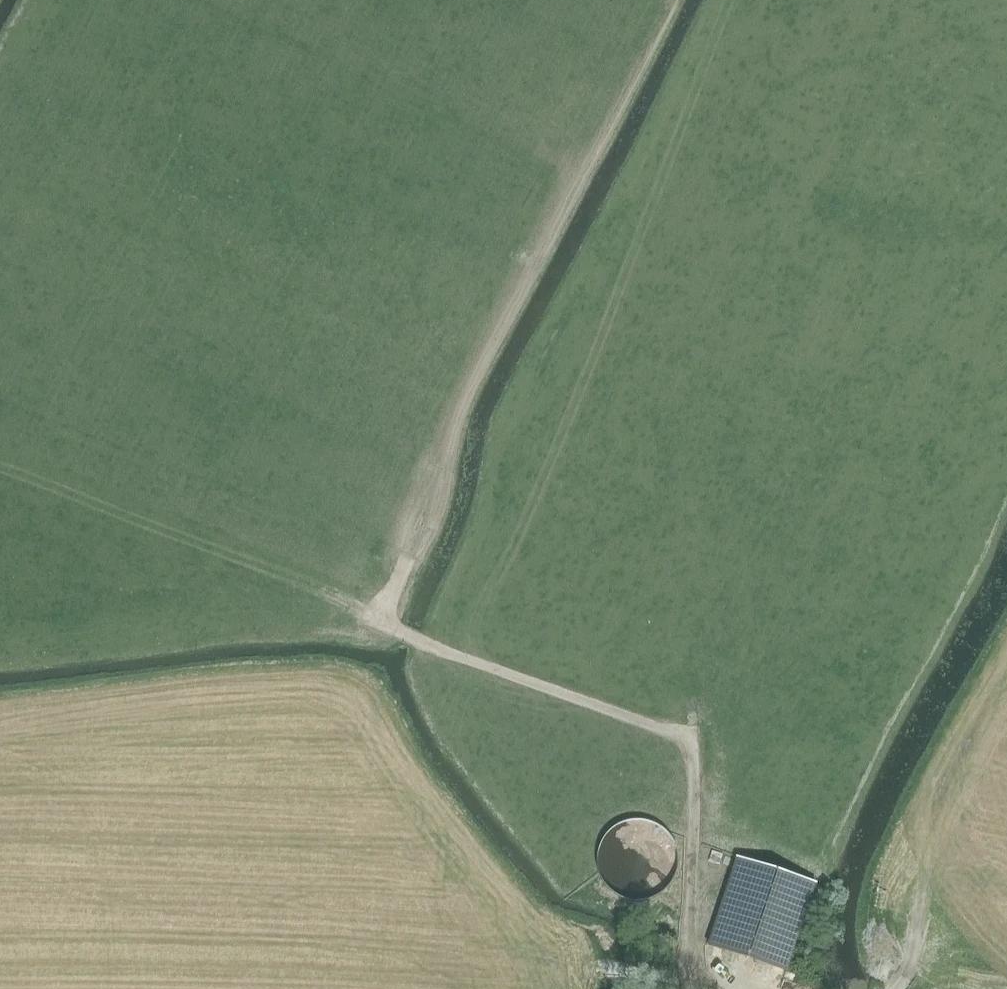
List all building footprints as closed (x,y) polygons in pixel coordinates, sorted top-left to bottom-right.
[(651,822),(636,819),(622,820),(613,826),(603,836),(597,846),(596,857),(597,869),(600,881),(608,891),(622,898),(634,900),(652,897),(665,887),(673,877),(676,868),(676,855),(673,841),(666,830),(651,822)] [(787,970),(816,883),(737,857),(708,945),(787,970)]
